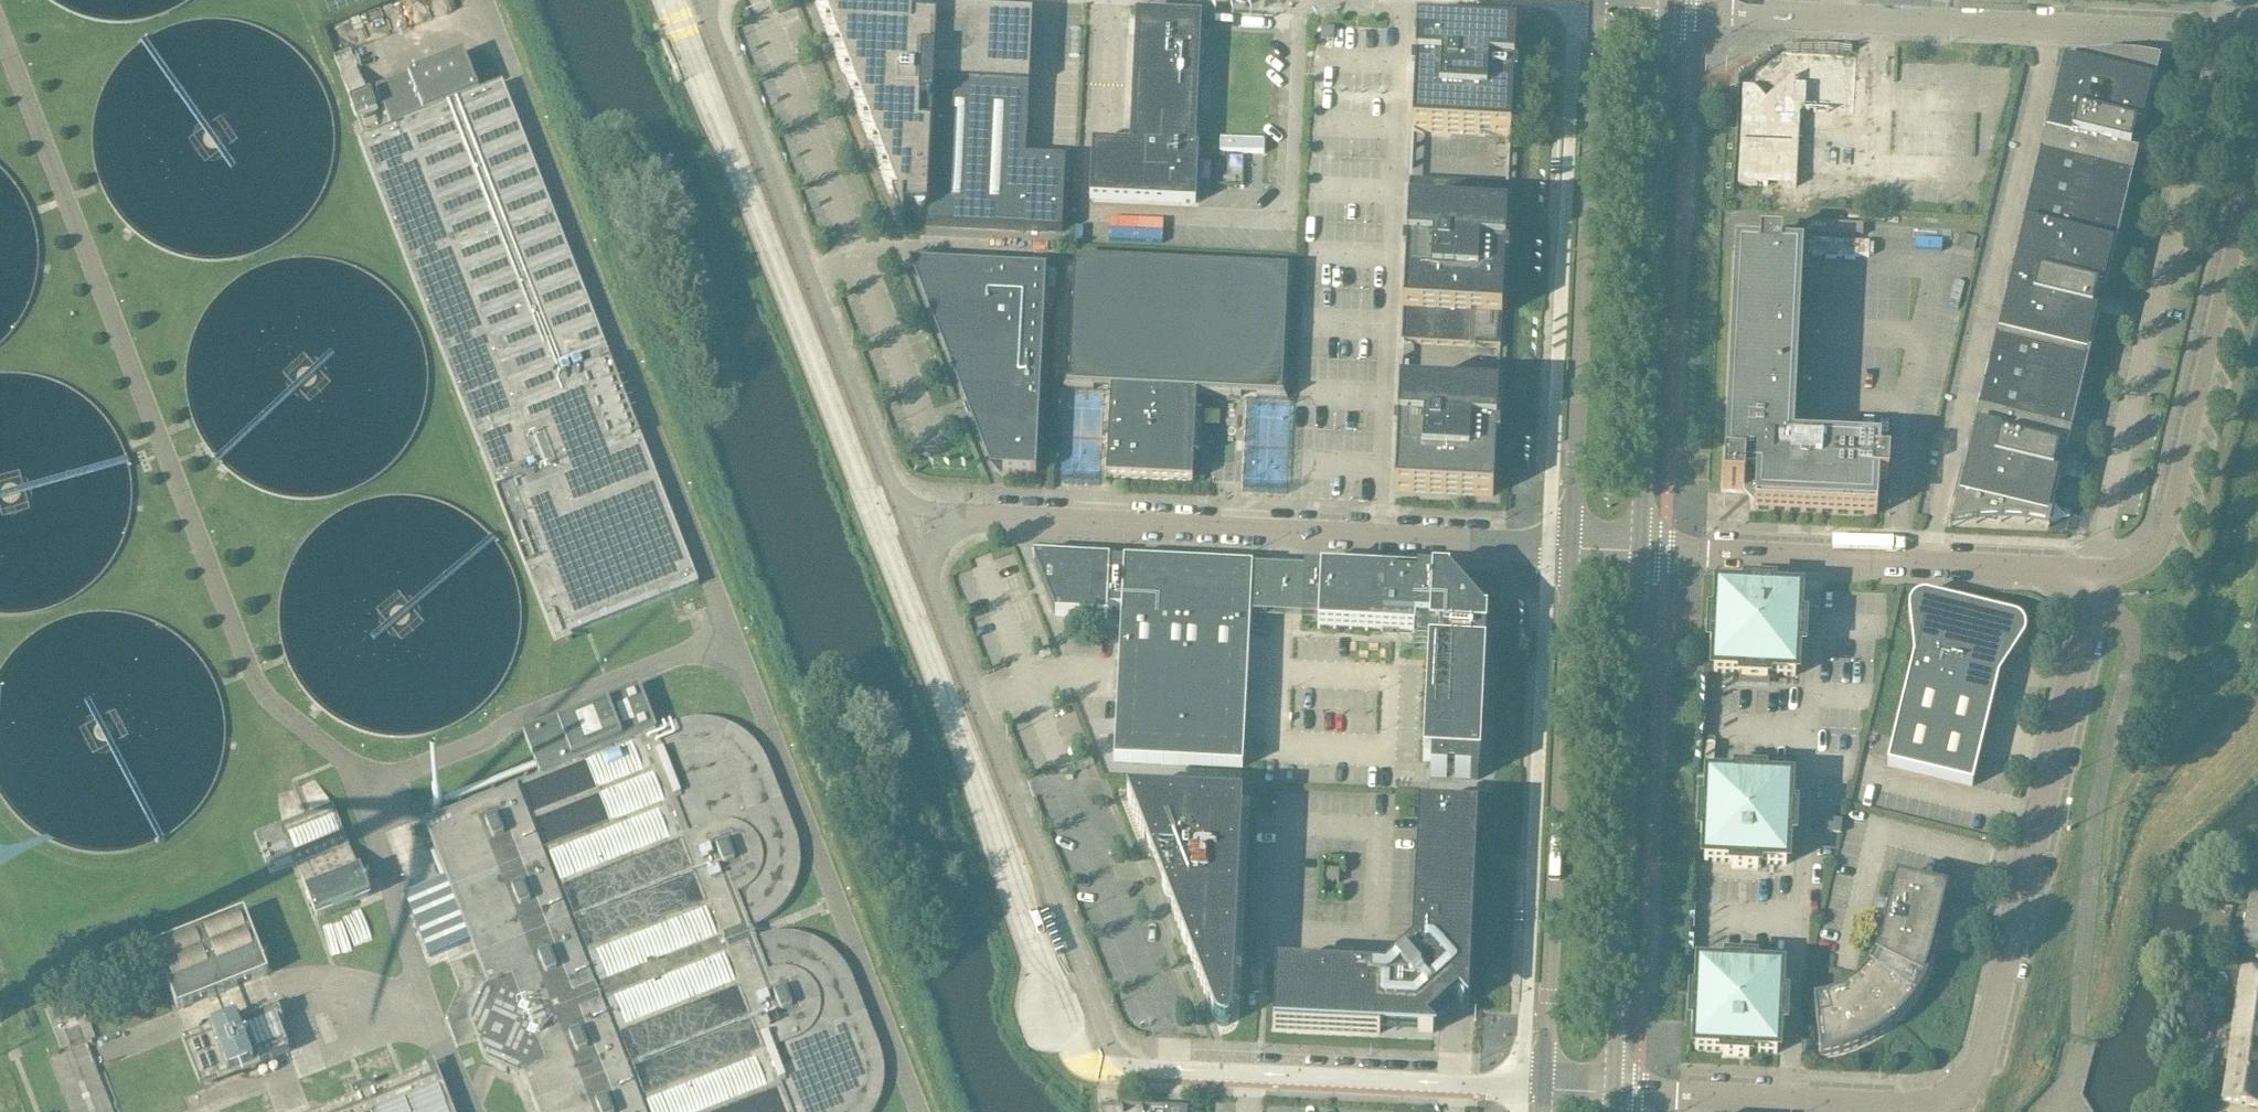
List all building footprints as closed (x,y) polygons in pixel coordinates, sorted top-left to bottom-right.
[(892,199),(903,228),(904,213),(915,214),(917,217),(920,218),(924,217),(925,214),(926,214),(925,226),(1062,233),(1066,160),(1026,158),(1033,15),(936,10),(935,23),(934,20),(932,18),(929,18),(927,19),(925,22),(913,22),(914,9),(817,4),(818,7),(822,7),(830,29),(826,29),(827,31),(831,31),(840,53),(835,53),(836,55),(841,56),(849,77),(845,77),(846,80),(850,80),(858,102),(854,102),(855,104),(859,104),(868,126),(864,126),(865,128),(869,128),(877,150),(873,150),(874,152),(878,153),(886,175),(882,174),(883,177),(888,177),(896,199),(892,199)] [(1333,42),(1334,30),(1322,29),(1321,41),(1333,42)] [(1139,35),(1134,136),(1133,146),(1092,144),(1089,199),(1195,204),(1198,149),(1191,149),(1196,37),(1171,36),(1171,33),(1163,32),(1163,36),(1139,35)] [(1411,132),(1509,137),(1510,137),(1515,39),(1416,34),(1411,132)] [(1746,51),(1741,184),(1762,185),(1762,194),(1777,195),(1778,185),(1799,186),(1802,111),(1855,113),(1856,87),(1860,87),(1861,56),(1746,51)] [(377,92),(391,128),(359,140),(556,643),(699,587),(503,84),(479,93),(464,55),(409,76),(410,79),(377,92)] [(2096,59),(2088,60),(2080,61),(2073,62),(2067,64),(2061,65),(2050,112),(2048,114),(2047,117),(2045,120),(2045,123),(2044,126),(2044,129),(2044,132),(2044,135),(2028,204),(2121,227),(2137,157),(2130,155),(2135,132),(2143,134),(2159,64),(2152,62),(2144,61),(2136,60),(2128,59),(2120,59),(2112,59),(2104,59),(2096,59)] [(357,120),(378,112),(372,98),(351,106),(357,120)] [(1220,143),(1220,149),(1220,153),(1264,155),(1264,141),(1220,140),(1220,143)] [(1508,187),(1409,182),(1401,344),(1500,349),(1508,187)] [(1780,198),(1780,207),(1808,208),(1809,199),(1780,198)] [(2104,296),(2121,227),(2028,204),(2011,274),(2009,276),(2008,279),(2007,282),(2006,285),(2005,288),(2005,291),(2005,294),(2005,297),(1989,366),(2082,389),(2098,319),(2091,317),(2096,294),(2104,296)] [(1792,444),(1795,386),(1802,242),(1778,241),(1778,243),(1759,242),(1758,252),(1734,251),(1723,489),(1743,490),(1744,482),(1755,483),(1754,510),(1876,516),(1878,484),(1887,484),(1889,449),(1792,444)] [(1281,399),(1284,331),(1287,271),(1074,260),(1068,389),(1110,391),(1106,478),(1192,482),(1196,395),(1281,399)] [(1024,271),(909,265),(909,267),(990,473),(1000,473),(1024,474),(1036,475),(1044,308),(1046,272),(1024,271)] [(2040,526),(2048,528),(2059,481),(2052,479),(2057,456),(2065,458),(2082,389),(1989,366),(1972,436),(1970,438),(1969,441),(1967,444),(1966,447),(1966,450),(1966,453),(1966,456),(1966,459),(1950,529),(1958,527),(1966,525),(1974,524),(1982,523),(1990,523),(1999,522),(2007,522),(2015,523),(2024,524),(2032,525),(2040,526)] [(1497,399),(1400,394),(1399,394),(1394,492),(1492,497),(1497,399)] [(1863,441),(1889,442),(1890,423),(1864,421),(1863,441)] [(1109,562),(1033,558),(1043,583),(1046,592),(1056,617),(1107,619),(1107,611),(1121,612),(1119,659),(1117,698),(1114,763),(1242,769),(1243,764),(1250,619),(1266,619),(1268,571),(1252,570),(1252,569),(1124,563),(1123,564),(1109,563),(1109,562)] [(1268,571),(1266,619),(1283,620),(1302,621),(1318,622),(1317,630),(1414,634),(1413,649),(1428,650),(1422,762),(1430,762),(1430,778),(1437,778),(1446,779),(1446,776),(1454,776),(1454,779),(1470,780),(1470,781),(1477,781),(1478,765),(1479,765),(1485,652),(1484,652),(1484,638),(1486,638),(1486,633),(1486,620),(1484,620),(1449,581),(1449,579),(1436,578),(1431,578),(1431,579),(1417,578),(1417,577),(1320,572),(1320,574),(1304,573),(1285,572),(1268,571)] [(1801,650),(1803,624),(1797,624),(1799,596),(1771,594),(1771,589),(1745,588),(1745,593),(1717,592),(1716,620),(1711,619),(1709,645),(1715,645),(1713,673),(1741,675),(1741,680),(1767,681),(1767,676),(1795,677),(1796,649),(1801,650)] [(1920,628),(1918,637),(1887,767),(1972,788),(2005,649),(2016,651),(2022,642),(2024,640),(2024,638),(2025,635),(2025,633),(2025,631),(2024,628),(2024,626),(2022,624),(2021,622),(2019,621),(2017,619),(2015,618),(2013,618),(1927,597),(1925,597),(1923,597),(1920,597),(1918,598),(1916,599),(1914,600),(1912,602),(1911,603),(1910,605),(1909,608),(1908,610),(1908,612),(1908,614),(1909,626),(1920,628)] [(879,1101),(881,1096),(882,1091),(883,1087),(884,1082),(884,1077),(884,1072),(884,1067),(883,1062),(882,1057),(881,1052),(853,980),(851,975),(848,971),(846,967),(843,963),(840,959),(837,956),(833,952),(830,949),(826,946),(822,944),(817,942),(813,939),(809,938),(804,936),(799,935),(795,934),(790,934),(785,933),(781,933),(776,934),(771,934),(766,922),(769,920),(771,919),(775,916),(778,912),(781,909),(785,905),(787,902),(790,898),(792,893),(794,889),(796,885),(797,880),(799,876),(800,871),(800,866),(800,861),(800,857),(800,852),(799,847),(798,842),(797,838),(796,835),(795,833),(769,766),(767,762),(765,757),(762,753),(759,749),(756,745),(753,742),(749,738),(746,735),(742,732),(737,730),(733,727),(729,725),(724,724),(720,722),(715,721),(711,720),(706,719),(701,719),(697,719),(692,720),(687,720),(683,722),(678,723),(674,725),(657,731),(640,687),(523,732),(540,777),(423,823),(489,988),(484,990),(470,1021),(486,1063),(518,1077),(523,1075),(537,1111),(874,1111),(875,1110),(877,1106),(879,1101)] [(1792,838),(1793,813),(1788,812),(1789,784),(1762,783),(1762,778),(1736,777),(1736,782),(1708,781),(1707,808),(1701,808),(1700,832),(1700,834),(1705,834),(1704,862),(1732,863),(1732,868),(1757,870),(1758,864),(1785,866),(1787,838),(1792,838)] [(1127,798),(1150,857),(1215,1022),(1217,1025),(1221,1027),(1225,1027),(1229,1025),(1231,1022),(1232,1018),(1242,803),(1128,797),(1127,798)] [(358,872),(333,805),(256,835),(272,878),(297,868),(316,917),(368,897),(359,872),(358,872)] [(1457,999),(1463,1005),(1463,1006),(1463,1005),(1466,952),(1470,953),(1477,814),(1418,811),(1411,950),(1382,976),(1276,971),(1273,1030),(1379,1035),(1379,1031),(1432,1034),(1432,1033),(1433,1033),(1427,1026),(1457,999)] [(1840,834),(1841,822),(1828,821),(1828,833),(1840,834)] [(1338,884),(1339,872),(1326,871),(1326,883),(1338,884)] [(1939,918),(1940,912),(1944,897),(1945,897),(1946,894),(1895,881),(1894,885),(1896,886),(1893,899),(1889,898),(1878,944),(1876,949),(1875,954),(1873,958),(1870,963),(1868,967),(1865,971),(1862,975),(1858,979),(1854,982),(1850,986),(1846,989),(1842,991),(1837,994),(1833,996),(1828,997),(1823,999),(1818,1000),(1813,1000),(1819,1057),(1826,1057),(1832,1055),(1838,1054),(1844,1052),(1850,1050),(1856,1048),(1862,1045),(1868,1042),(1874,1039),(1879,1036),(1885,1032),(1890,1028),(1895,1023),(1899,1019),(1904,1014),(1908,1009),(1912,1004),(1916,998),(1919,993),(1923,987),(1925,981),(1928,975),(1930,969),(1932,963),(1934,956),(1943,919),(1939,918)] [(2251,892),(2243,946),(2257,948),(2257,893),(2251,892)] [(245,914),(154,950),(178,1010),(269,974),(245,914)] [(1696,1023),(1695,1050),(1723,1052),(1722,1057),(1748,1058),(1748,1053),(1776,1055),(1778,1027),(1783,1027),(1784,1001),(1779,1001),(1780,973),(1752,972),(1753,967),(1727,965),(1727,971),(1699,969),(1698,997),(1692,997),(1691,1022),(1696,1023)] [(2242,973),(2222,1104),(2257,1109),(2257,975),(2242,973)] [(49,1058),(70,1111),(113,1111),(86,1043),(95,1039),(76,991),(42,1004),(61,1054),(49,1058)] [(290,1054),(275,1017),(244,1029),(239,1017),(212,1028),(215,1036),(185,1048),(202,1090),(221,1082),(222,1085),(262,1069),(261,1066),(290,1054)] [(433,1068),(376,1091),(371,1081),(350,1089),(354,1100),(323,1111),(450,1111),(433,1068)]
